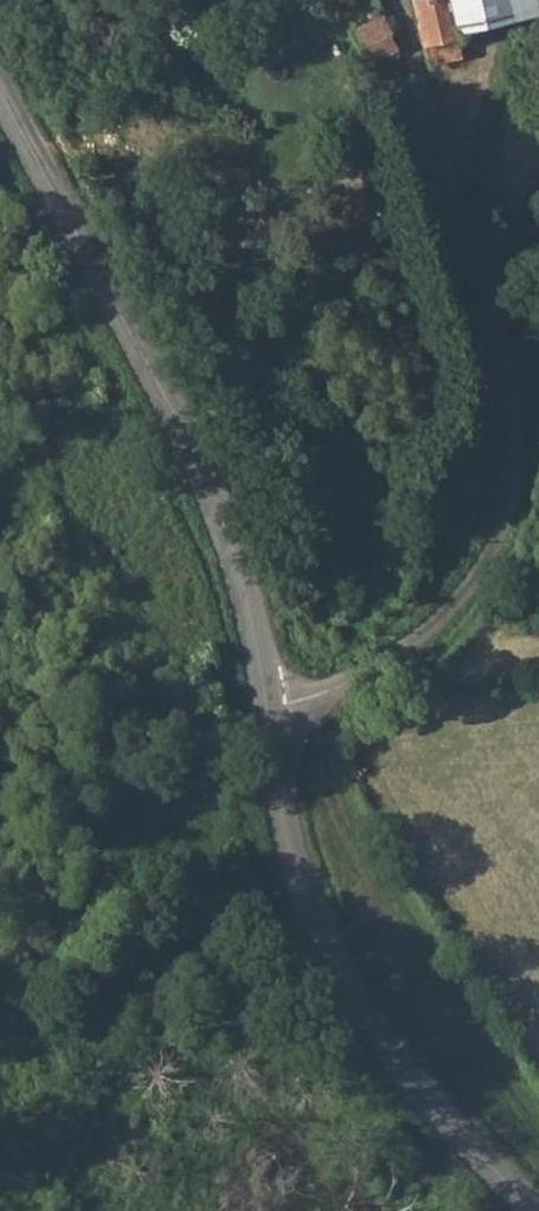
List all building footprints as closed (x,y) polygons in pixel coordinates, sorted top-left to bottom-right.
[(432,67),(462,58),(456,31),(538,9),(538,0),(415,0),(432,67)] [(382,16),(355,38),(374,59),(387,26),(382,16)]
